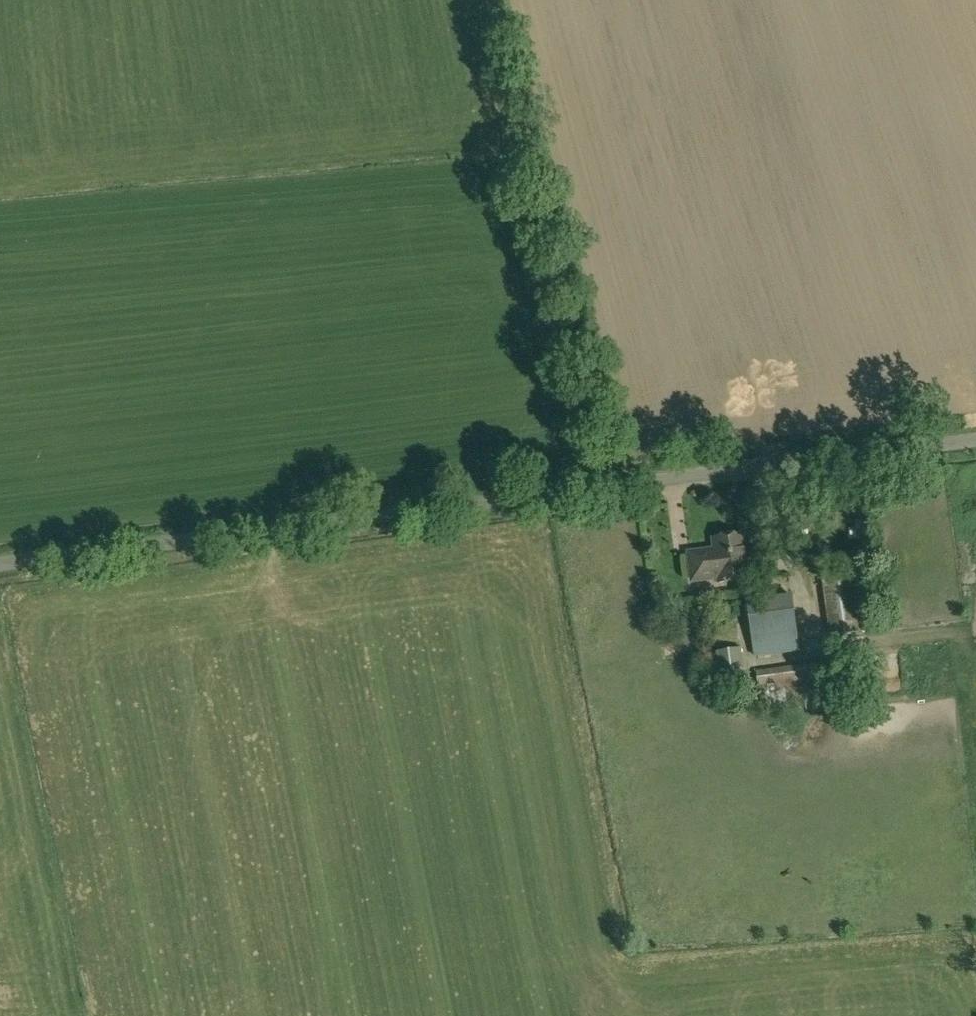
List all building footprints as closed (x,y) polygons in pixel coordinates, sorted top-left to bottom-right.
[(716,539),(718,551),(691,554),(695,582),(722,579),(722,584),(752,580),(746,535),(716,539)] [(826,581),(833,637),(877,631),(870,575),(826,581)] [(751,601),(758,657),(801,651),(799,632),(794,595),(751,601)] [(747,681),(743,649),(719,652),(723,684),(747,681)] [(785,689),(826,682),(823,664),(759,673),(764,708),(788,704),(785,689)]
